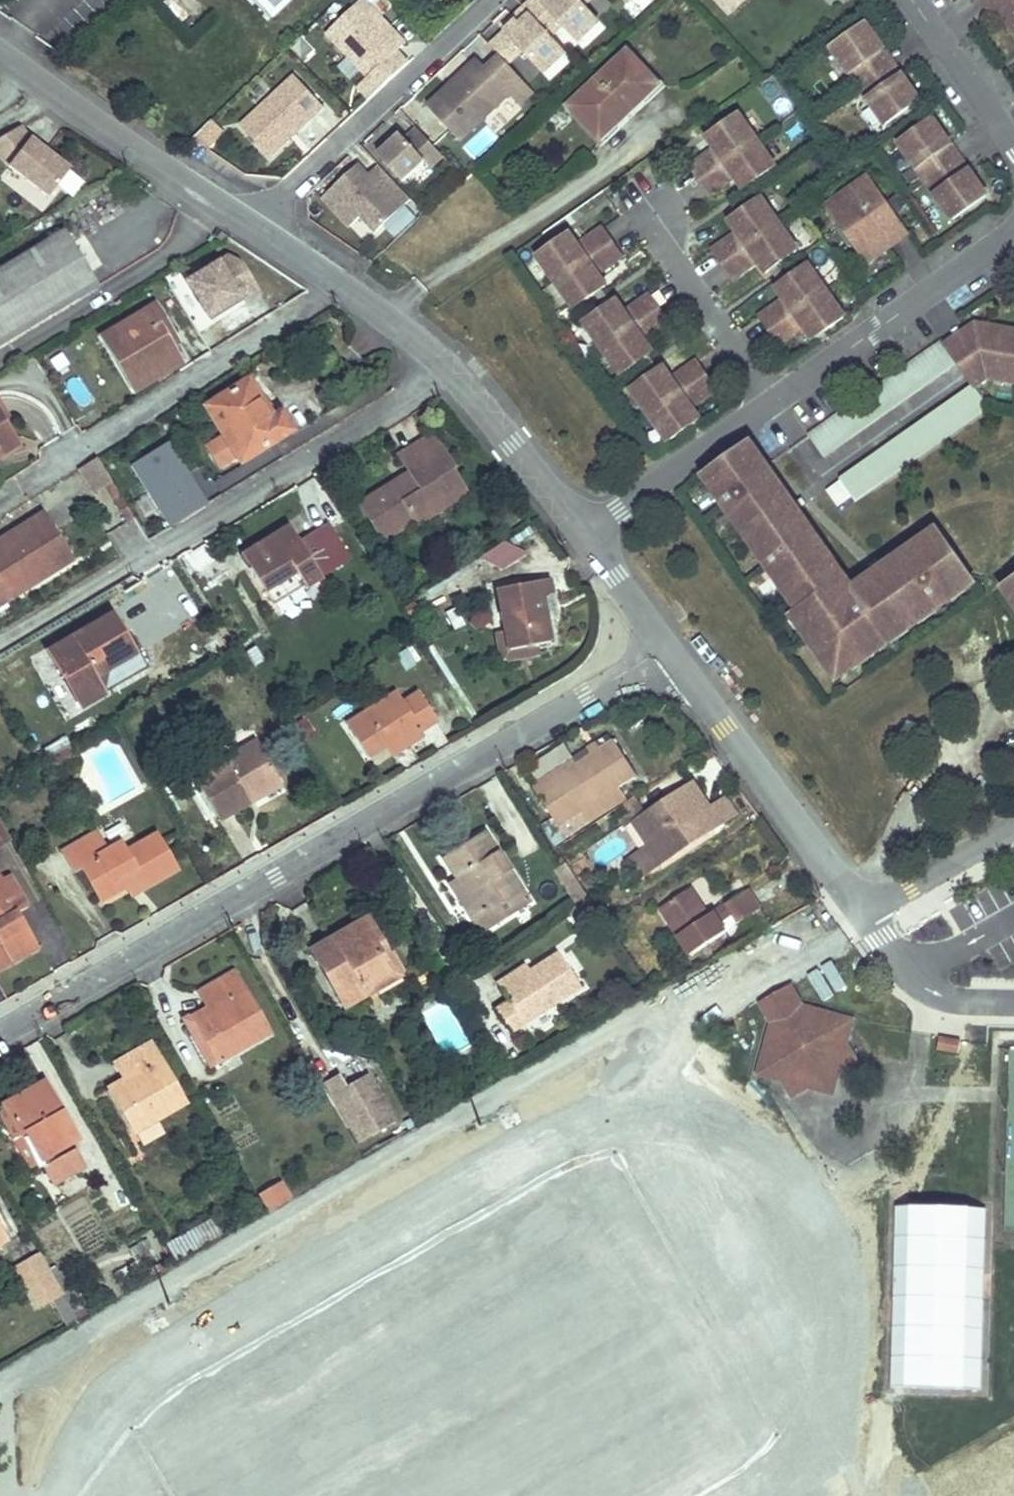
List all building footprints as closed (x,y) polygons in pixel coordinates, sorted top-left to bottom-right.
[(268,20),(289,0),(249,0),(268,20)] [(327,33),(369,78),(358,88),(370,100),(409,64),(386,39),(394,32),(364,0),(363,0),(327,33)] [(524,8),(545,30),(556,19),(562,26),(578,43),(589,33),(586,29),(597,19),(583,3),(580,0),(532,0),(524,8)] [(727,15),(743,0),(713,0),(727,15)] [(993,15),(999,11),(1013,32),(1013,0),(982,0),(993,15)] [(513,18),(520,25),(508,36),(523,52),(541,71),(553,61),(556,64),(567,54),(551,37),(545,30),(524,8),(513,18)] [(556,19),(545,30),(551,37),(562,26),(556,19)] [(520,25),(517,22),(505,33),(508,36),(520,25)] [(865,24),(831,48),(886,125),(919,101),(901,75),(893,81),(875,56),(883,50),(865,24)] [(406,44),(394,32),(386,39),(398,52),(406,44)] [(505,33),(490,46),(502,58),(509,66),(523,52),(508,36),(505,33)] [(901,75),(883,50),(875,56),(893,81),(901,75)] [(622,122),(659,87),(627,52),(568,107),(601,143),(622,122)] [(477,70),(473,65),(428,107),(461,142),(510,96),(519,106),(534,92),(509,66),(502,58),(488,71),(483,65),(477,70)] [(324,108),(294,76),(240,126),(270,158),(324,108)] [(710,195),(735,177),(744,189),(748,186),(754,182),(775,167),(738,115),(717,130),(711,134),(707,137),(716,150),(691,167),(710,195)] [(899,143),(953,220),(986,196),(968,171),(961,176),(942,151),(950,145),(932,120),(899,143)] [(222,133),(211,122),(192,139),(206,149),(222,133)] [(713,123),(706,128),(711,134),(717,130),(713,123)] [(30,139),(21,126),(0,139),(0,156),(9,166),(30,139)] [(402,135),(379,156),(403,182),(425,162),(431,169),(444,157),(418,129),(406,140),(402,135)] [(30,139),(9,166),(47,197),(69,170),(30,139)] [(942,151),(961,176),(968,171),(950,145),(942,151)] [(412,201),(389,177),(378,187),(358,166),(323,198),(351,228),(362,217),(377,233),(412,201)] [(379,166),(368,176),(378,187),(389,177),(379,166)] [(868,178),(827,207),(867,263),(889,247),(884,240),(902,227),(868,178)] [(754,182),(748,186),(752,193),(759,188),(754,182)] [(797,251),(760,199),(740,213),(734,218),(729,221),(738,234),(713,251),(732,278),(758,261),(766,273),(770,270),(777,266),(797,251)] [(736,208),(730,212),(734,218),(740,213),(736,208)] [(908,234),(902,227),(884,240),(889,247),(908,234)] [(622,257),(602,229),(577,247),(568,235),(564,238),(558,242),(537,257),(574,309),(595,295),(601,290),(605,287),(597,275),(622,257)] [(98,288),(65,232),(0,271),(0,346),(98,288)] [(564,238),(560,232),(553,236),(558,242),(564,238)] [(186,282),(208,318),(240,298),(242,301),(259,290),(241,262),(229,255),(186,282)] [(868,265),(876,281),(895,272),(888,256),(868,265)] [(844,318),(808,266),(787,280),(781,285),(776,288),(785,300),(760,318),(779,345),(805,327),(813,340),(818,337),(824,332),(844,318)] [(777,266),(770,270),(781,285),(787,280),(777,266)] [(611,304),(601,290),(595,295),(605,309),(611,304)] [(644,341),(669,323),(650,296),(625,314),(616,301),(611,304),(605,309),(584,323),(621,376),(642,361),(648,357),(653,354),(644,341)] [(240,298),(208,318),(210,321),(242,301),(240,298)] [(171,346),(166,338),(172,334),(155,306),(102,338),(134,392),(181,363),(171,346)] [(946,347),(948,350),(956,361),(976,346),(974,343),(977,325),(946,347)] [(977,325),(974,343),(976,346),(956,361),(958,363),(974,385),(974,387),(987,377),(1013,382),(1013,331),(977,325)] [(818,337),(822,343),(829,339),(824,332),(818,337)] [(177,343),(172,334),(166,338),(171,346),(177,343)] [(808,436),(824,458),(958,363),(956,361),(948,350),(946,347),(942,341),(808,436)] [(652,375),(658,371),(648,357),(642,361),(652,375)] [(632,390),(668,442),(689,428),(695,423),(700,420),(691,408),(716,390),(697,363),(671,380),(663,368),(658,371),(652,375),(632,390)] [(875,450),(960,389),(953,379),(868,440),(875,450)] [(271,420),(247,380),(206,405),(221,429),(233,450),(240,461),(291,430),(281,413),(271,420)] [(974,387),(974,385),(840,480),(829,488),(845,510),(989,408),(974,387)] [(0,419),(0,454),(15,444),(0,419)] [(695,423),(689,428),(693,434),(700,430),(695,423)] [(233,450),(221,429),(204,440),(217,460),(233,450)] [(436,510),(432,503),(449,492),(435,468),(436,467),(444,462),(445,461),(448,460),(432,433),(398,454),(408,471),(411,475),(395,486),(394,485),(392,482),(392,481),(359,501),(379,534),(392,526),(395,529),(395,530),(413,519),(416,524),(437,511),(436,510)] [(792,480),(782,488),(798,510),(812,500),(824,491),(840,514),(845,510),(829,488),(840,480),(824,458),(808,436),(788,450),(804,472),(792,480)] [(168,442),(131,465),(170,527),(207,504),(168,442)] [(724,462),(703,476),(800,614),(815,635),(831,657),(840,670),(888,636),(909,620),(931,605),(949,592),(971,577),(938,530),(851,591),(835,569),(838,567),(798,510),(782,488),(750,443),(724,462)] [(776,458),(792,480),(804,472),(788,450),(776,458)] [(110,477),(97,456),(78,467),(92,488),(110,477)] [(464,495),(445,461),(444,462),(436,467),(435,468),(449,492),(432,503),(436,510),(437,511),(464,495)] [(395,486),(411,475),(408,471),(392,481),(392,482),(394,485),(395,486)] [(110,477),(103,481),(127,521),(134,517),(110,477)] [(827,522),(840,514),(824,491),(812,500),(827,522)] [(42,512),(0,538),(0,550),(1,551),(0,551),(0,593),(19,582),(23,588),(71,560),(42,512)] [(323,577),(291,524),(242,553),(266,592),(298,573),(305,584),(307,587),(323,577)] [(395,529),(392,526),(379,534),(379,535),(381,539),(395,530),(395,529)] [(512,538),(485,553),(496,573),(523,557),(512,538)] [(431,595),(487,559),(484,554),(483,553),(426,589),(427,590),(430,594),(431,595)] [(274,603),(304,585),(305,584),(298,573),(266,592),(272,604),(274,603)] [(976,584),(971,577),(949,592),(954,599),(976,584)] [(546,619),(543,598),(543,596),(552,595),(550,578),(498,587),(505,629),(508,649),(537,644),(539,644),(549,642),(546,619)] [(23,588),(19,582),(0,593),(0,602),(23,588)] [(1003,588),(1013,604),(1013,589),(1010,583),(1003,588)] [(954,599),(949,592),(931,605),(935,612),(954,599)] [(557,618),(552,595),(543,596),(543,598),(546,619),(547,619),(556,618),(557,618)] [(935,612),(931,605),(909,620),(914,627),(935,612)] [(92,677),(133,653),(134,652),(112,613),(48,651),(81,707),(102,694),(101,693),(92,677)] [(809,640),(815,635),(800,614),(793,618),(809,640)] [(888,636),(893,643),(914,627),(909,620),(888,636)] [(508,649),(505,629),(495,631),(499,651),(508,649)] [(831,657),(815,635),(809,640),(824,662),(831,657)] [(840,670),(831,657),(824,662),(838,681),(893,643),(888,636),(840,670)] [(539,655),(539,653),(539,644),(537,644),(508,649),(509,659),(509,660),(539,655)] [(41,652),(30,658),(51,695),(62,690),(41,652)] [(102,694),(144,669),(134,652),(133,653),(92,677),(101,693),(102,694)] [(385,743),(417,724),(422,729),(436,720),(420,692),(402,702),(396,692),(346,722),(366,755),(385,743)] [(393,753),(424,733),(424,732),(422,729),(417,724),(385,743),(391,754),(393,753)] [(50,754),(70,742),(66,736),(37,753),(41,760),(50,754)] [(613,742),(610,737),(569,763),(573,768),(593,755),(602,749),(613,742)] [(70,742),(50,754),(55,763),(78,749),(73,740),(70,742)] [(244,794),(275,777),(277,776),(256,740),(223,758),(223,761),(194,778),(218,820),(248,802),(244,795),(244,794)] [(615,740),(613,742),(602,749),(593,755),(573,768),(569,763),(565,766),(556,752),(531,769),(540,782),(533,787),(559,827),(580,813),(619,788),(637,776),(615,740)] [(710,748),(699,755),(705,764),(716,757),(710,748)] [(248,802),(281,784),(277,776),(275,777),(244,794),(244,795),(248,802)] [(694,781),(643,815),(659,840),(650,846),(650,847),(628,861),(640,878),(661,864),(663,866),(715,831),(704,814),(712,808),(711,807),(694,781)] [(625,799),(619,788),(580,813),(587,824),(626,800),(625,799)] [(711,807),(712,808),(704,814),(715,831),(740,815),(727,796),(711,807)] [(659,840),(643,815),(633,822),(650,846),(659,840)] [(11,837),(0,818),(0,843),(11,837)] [(522,889),(488,831),(443,857),(455,876),(478,914),(478,915),(473,918),(472,919),(480,932),(514,911),(506,898),(521,890),(522,889)] [(176,869),(158,835),(124,853),(119,845),(108,852),(97,833),(62,851),(74,873),(83,867),(100,898),(125,885),(126,884),(135,880),(136,879),(142,888),(142,889),(176,869)] [(591,898),(569,865),(557,872),(579,906),(591,898)] [(9,875),(0,880),(0,968),(36,947),(16,911),(26,906),(9,875)] [(478,914),(455,876),(450,879),(449,880),(472,919),(473,918),(478,915),(478,914)] [(131,894),(142,889),(142,888),(136,879),(135,880),(126,884),(125,885),(131,895),(131,894)] [(748,890),(725,905),(713,912),(709,915),(692,888),(659,909),(692,957),(727,934),(739,926),(748,940),(771,926),(765,918),(761,911),(748,890)] [(514,911),(529,902),(522,889),(521,890),(506,898),(514,911)] [(387,970),(376,951),(377,951),(384,947),(368,919),(312,951),(344,1005),(367,992),(363,985),(386,971),(387,970)] [(377,951),(376,951),(387,970),(386,971),(363,985),(367,992),(399,973),(405,969),(394,950),(388,953),(384,947),(377,951)] [(558,1003),(582,987),(559,953),(531,970),(500,991),(508,1002),(494,1011),(509,1034),(522,1026),(558,1003)] [(531,970),(530,969),(527,965),(527,964),(496,985),(500,991),(531,970)] [(267,1032),(234,974),(199,993),(207,1008),(211,1016),(197,1025),(217,1061),(267,1032)] [(798,1026),(803,1008),(791,986),(771,997),(761,1003),(762,1004),(773,1025),(774,1025),(789,1031),(798,1026)] [(567,1017),(558,1003),(522,1026),(532,1040),(567,1017)] [(217,1061),(197,1025),(211,1016),(207,1008),(185,1021),(187,1025),(210,1065),(217,1061)] [(859,1062),(848,1043),(854,1023),(853,1021),(803,1008),(798,1026),(789,1031),(774,1025),(760,1075),(779,1080),(791,1101),(812,1089),(815,1090),(839,1077),(841,1072),(859,1062)] [(959,1054),(961,1042),(940,1039),(939,1052),(959,1054)] [(183,1103),(150,1044),(117,1062),(125,1078),(126,1079),(128,1084),(129,1085),(112,1094),(133,1131),(156,1118),(183,1103)] [(345,1082),(361,1072),(349,1053),(334,1063),(333,1064),(344,1083),(345,1082)] [(338,1077),(323,1085),(336,1107),(350,1099),(345,1090),(338,1077)] [(368,1077),(345,1090),(350,1099),(336,1107),(349,1130),(353,1128),(362,1143),(396,1124),(368,1077)] [(129,1085),(128,1084),(126,1079),(125,1078),(108,1087),(109,1088),(112,1094),(129,1085)] [(80,1140),(47,1081),(5,1103),(7,1108),(21,1133),(15,1136),(14,1137),(30,1167),(80,1140)] [(7,1108),(5,1103),(0,1106),(0,1110),(14,1137),(15,1136),(21,1133),(7,1108)] [(163,1130),(156,1118),(133,1131),(133,1132),(140,1145),(164,1131),(163,1130)] [(353,1128),(349,1130),(358,1146),(362,1143),(353,1128)] [(55,1183),(86,1165),(77,1147),(45,1164),(55,1183)] [(280,1182),(259,1195),(268,1212),(290,1200),(280,1182)] [(897,1210),(892,1387),(982,1390),(987,1212),(897,1210)] [(174,1259),(222,1232),(213,1217),(166,1245),(174,1259)] [(160,1261),(148,1238),(130,1249),(143,1270),(160,1261)] [(57,1284),(55,1279),(40,1252),(15,1265),(38,1307),(53,1299),(63,1293),(57,1284)] [(71,1292),(64,1278),(62,1275),(55,1279),(57,1284),(63,1293),(74,1312),(83,1308),(74,1291),(71,1292)] [(74,1312),(63,1293),(53,1299),(68,1324),(77,1319),(77,1318),(74,1312)]
